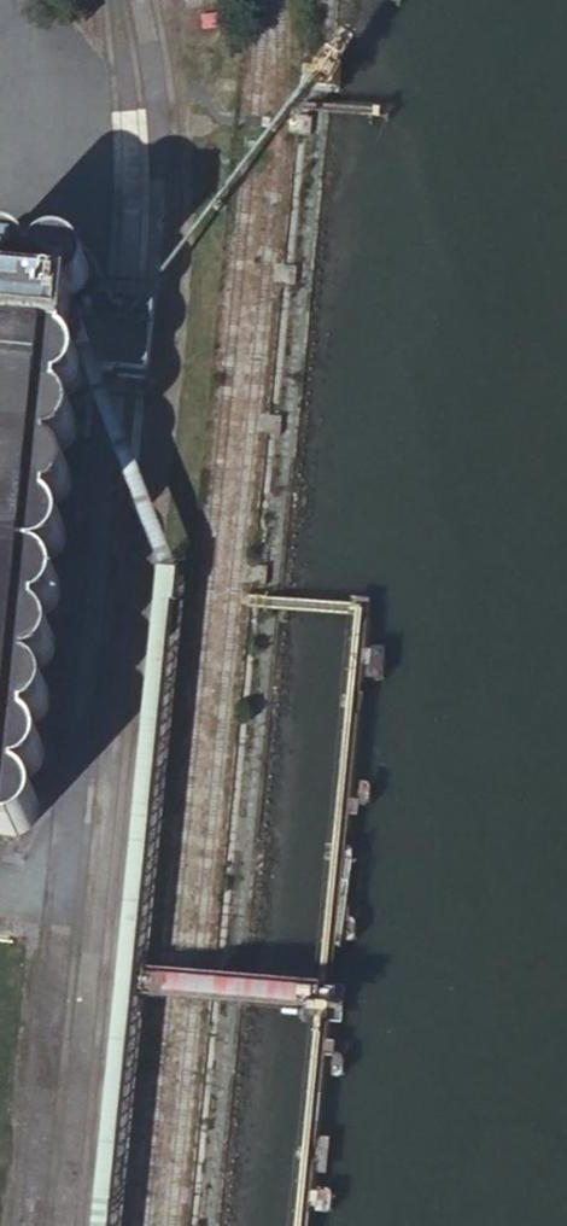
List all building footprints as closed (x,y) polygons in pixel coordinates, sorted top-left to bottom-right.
[(7,289),(1,336),(0,336),(0,834),(2,835),(6,837),(11,839),(15,840),(20,840),(25,839),(34,837),(39,833),(43,830),(46,826),(48,822),(50,818),(52,814),(52,809),(52,804),(51,798),(49,792),(46,787),(40,781),(47,774),(51,769),(53,765),(55,759),(57,754),(57,749),(56,743),(55,738),(54,733),(49,724),(46,722),(52,716),(58,709),(63,701),(64,691),(65,681),(62,675),(60,670),(56,665),(52,661),(60,656),(64,652),(66,648),(68,644),(69,639),(70,634),(70,630),(70,625),(67,619),(65,615),(62,611),(61,609),(58,606),(62,603),(69,595),(71,591),(73,586),(74,581),(74,576),(73,566),(71,561),(67,554),(75,546),(77,540),(79,528),(80,521),(79,512),(77,510),(70,502),(74,499),(80,490),(83,485),(84,480),(85,474),(85,467),(85,464),(83,459),(80,451),(77,448),(85,439),(88,434),(90,429),(91,423),(91,417),(91,412),(90,406),(87,398),(83,392),(88,388),(91,383),(94,378),(96,373),(98,365),(97,355),(95,348),(92,343),(78,341),(83,296),(104,298),(107,270),(109,252),(109,248),(108,244),(107,240),(104,234),(98,228),(92,224),(84,222),(77,222),(69,225),(66,227),(60,232),(57,236),(54,243),(53,238),(51,234),(49,230),(45,225),(42,223),(36,220),(32,219),(29,218),(24,218),(16,219),(9,223),(6,225),(3,228),(0,233),(0,288),(7,289)] [(171,277),(166,277),(142,274),(112,271),(107,270),(104,298),(83,296),(78,341),(92,343),(102,344),(134,347),(160,350),(163,350),(171,277)]
